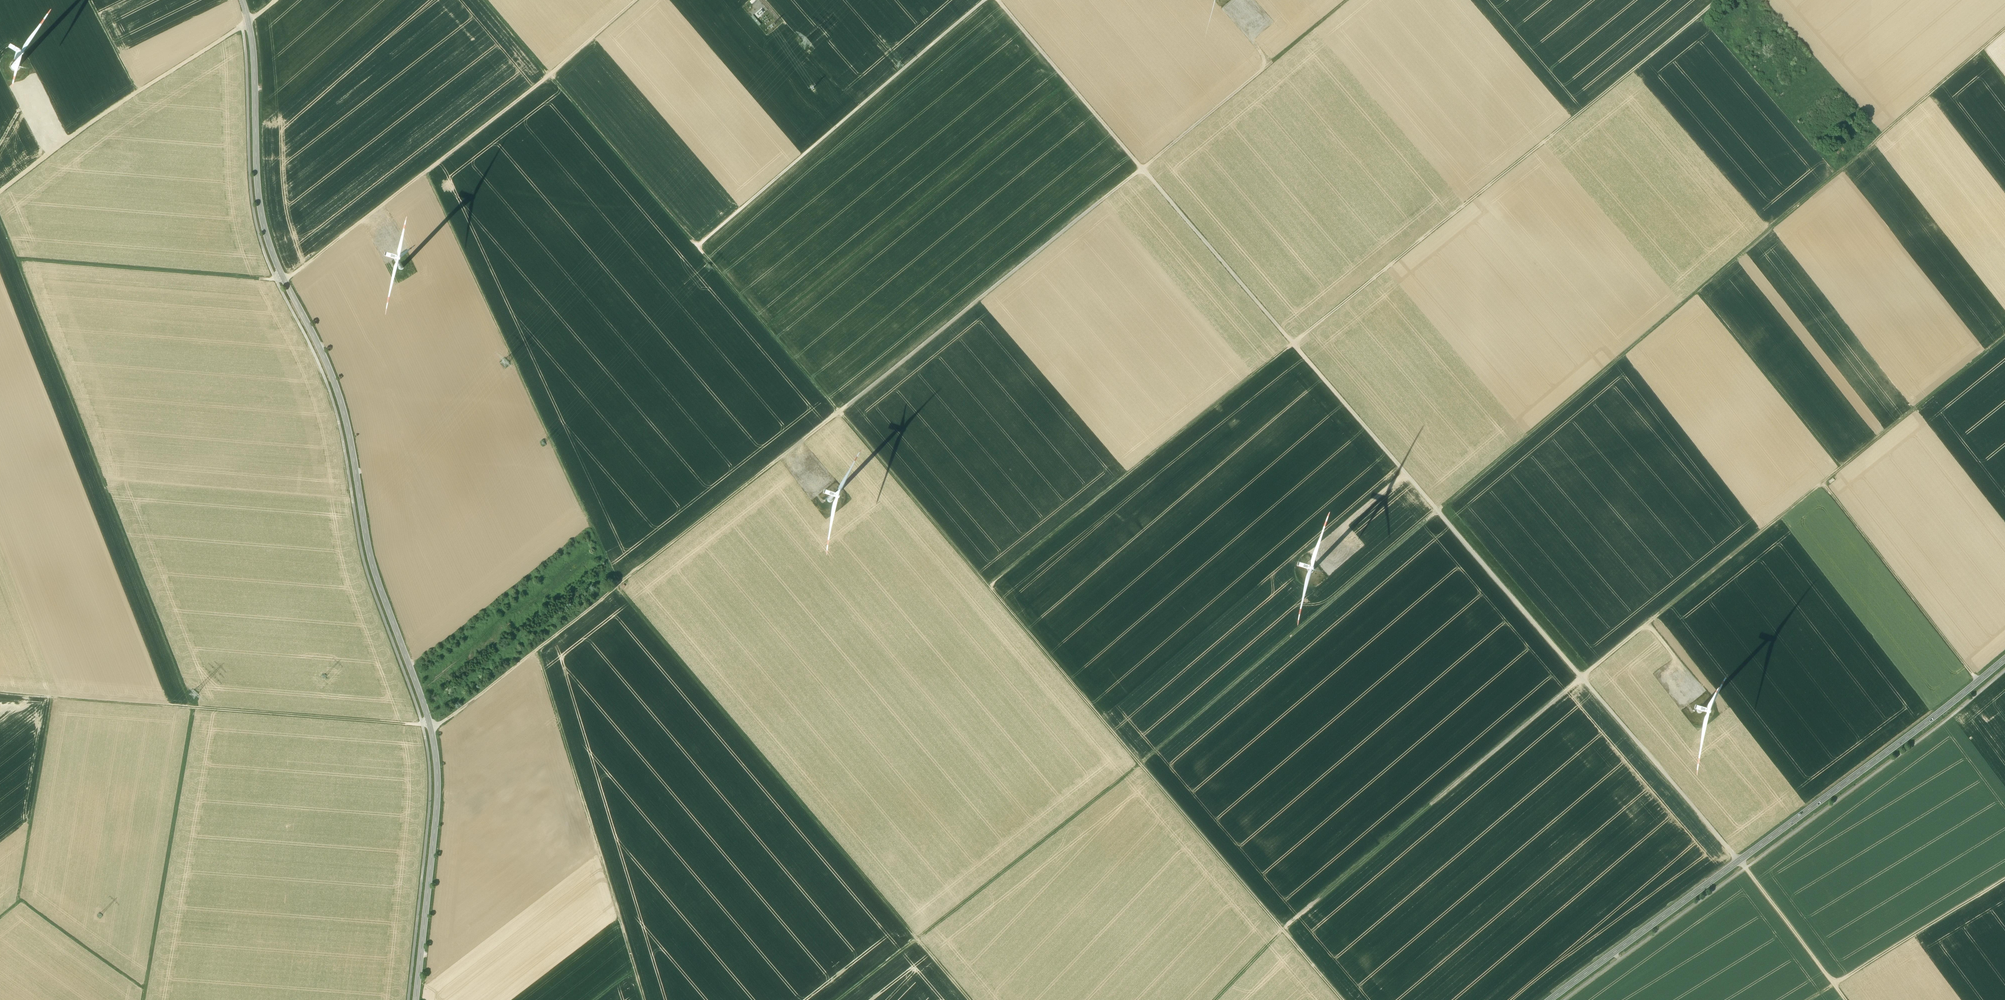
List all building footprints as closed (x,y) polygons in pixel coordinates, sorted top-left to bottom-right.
[(5,61),(8,64),(16,57),(13,54),(5,61)]
